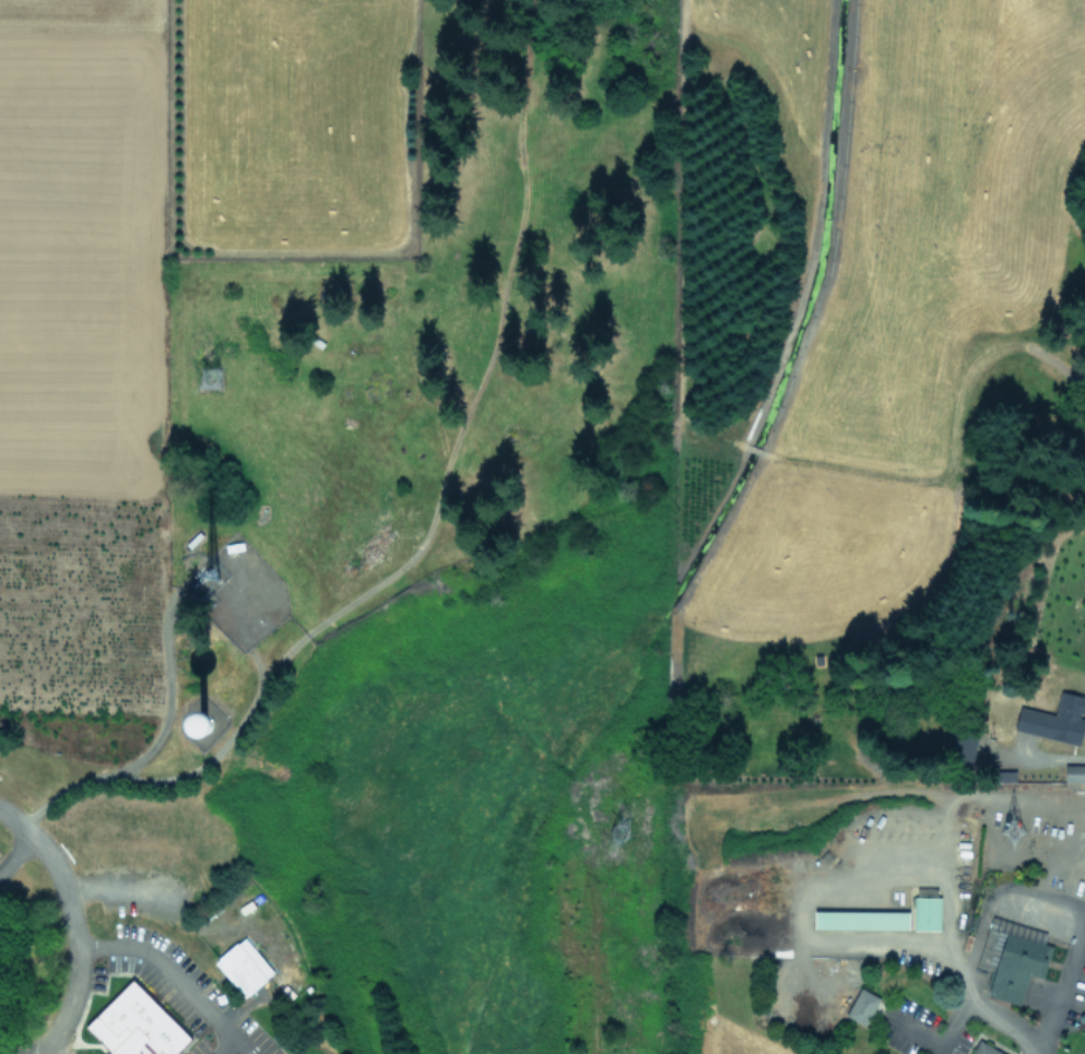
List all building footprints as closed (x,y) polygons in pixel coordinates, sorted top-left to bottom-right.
[(1079,744),(1084,716),(1083,716),(1084,709),(1084,696),(1059,691),(1054,714),(1019,706),(1014,730),(1079,744)] [(1083,765),(1064,765),(1064,781),(1083,782),(1083,765)] [(912,929),(939,929),(939,896),(912,896),(912,929)] [(813,910),(813,928),(907,929),(908,911),(857,910),(813,910)] [(986,995),(1018,1006),(1028,974),(1041,979),(1051,946),(1042,943),(1046,933),(990,915),(975,966),(989,970),(984,985),(989,986),(986,995)] [(245,935),(273,972),(268,976),(243,996),(213,960),(216,958),(245,935)] [(133,979),(84,1026),(109,1052),(107,1053),(175,1053),(191,1039),(133,979)] [(845,1015),(864,1026),(880,997),(859,986),(845,1015)] [(979,1039),(970,1053),(1006,1053),(979,1039)]
